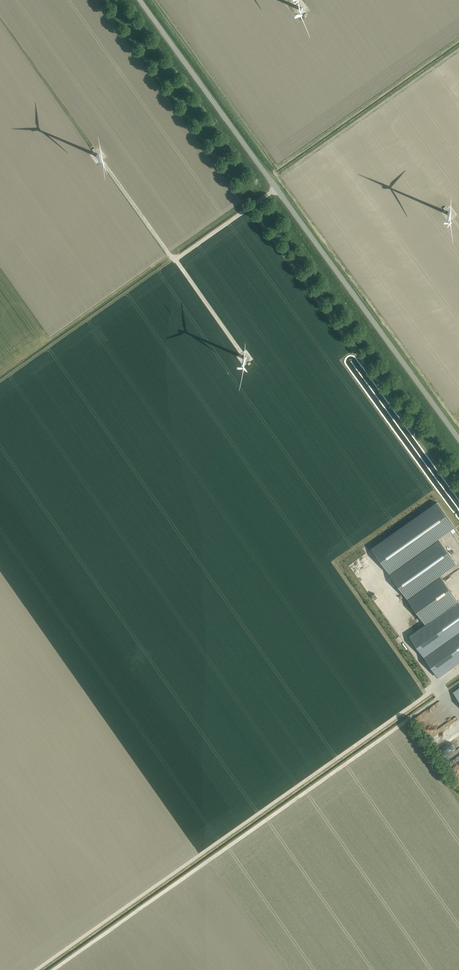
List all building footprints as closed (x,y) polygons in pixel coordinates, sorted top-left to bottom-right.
[(372,548),(389,574),(407,598),(440,575),(456,564),(438,538),(454,527),(437,502),(372,548)] [(458,600),(440,575),(407,598),(425,624),(458,600)] [(409,636),(438,677),(458,662),(458,602),(458,600),(425,624),(426,625),(409,636)]
